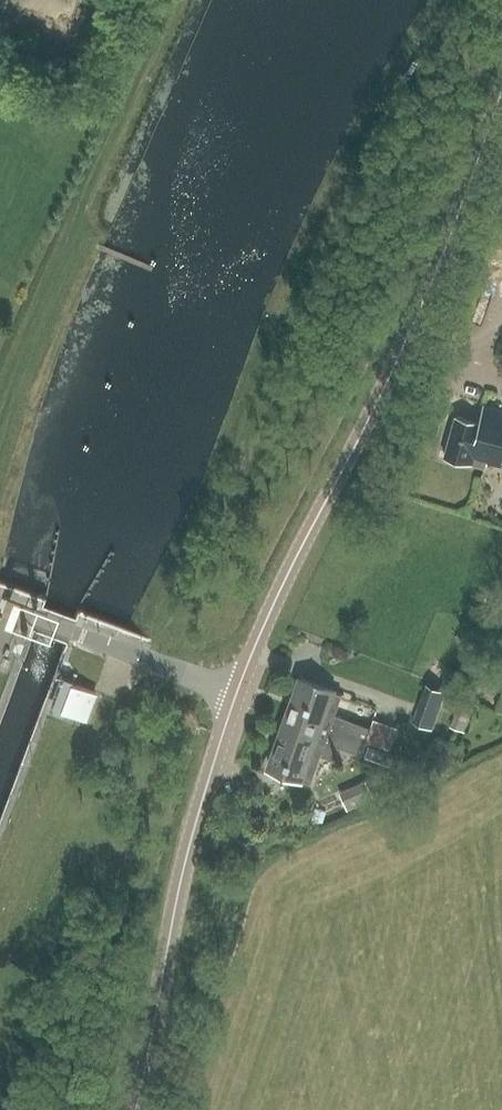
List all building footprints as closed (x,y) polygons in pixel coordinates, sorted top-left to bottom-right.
[(0,18),(0,44),(10,22),(0,18)] [(485,403),(480,419),(457,413),(445,455),(473,462),(474,456),(501,464),(501,407),(485,403)] [(63,711),(82,716),(88,718),(97,693),(73,686),(74,681),(65,679),(60,695),(67,697),(63,711)] [(302,679),(285,726),(312,736),(316,726),(322,728),(320,733),(322,734),(321,738),(327,740),(329,734),(331,735),(338,738),(336,744),(339,745),(345,748),(349,749),(359,722),(336,714),(343,693),(302,679)] [(425,683),(412,721),(433,728),(446,690),(425,683)] [(464,731),(473,706),(458,701),(449,726),(464,731)] [(359,722),(349,749),(362,754),(367,740),(372,727),(359,722)] [(285,726),(271,767),(312,781),(322,755),(334,759),(339,745),(336,744),(338,738),(331,735),(329,734),(327,740),(321,738),(322,734),(320,733),(322,728),(316,726),(312,736),(285,726)] [(352,806),(379,794),(371,776),(344,789),(352,806)]
